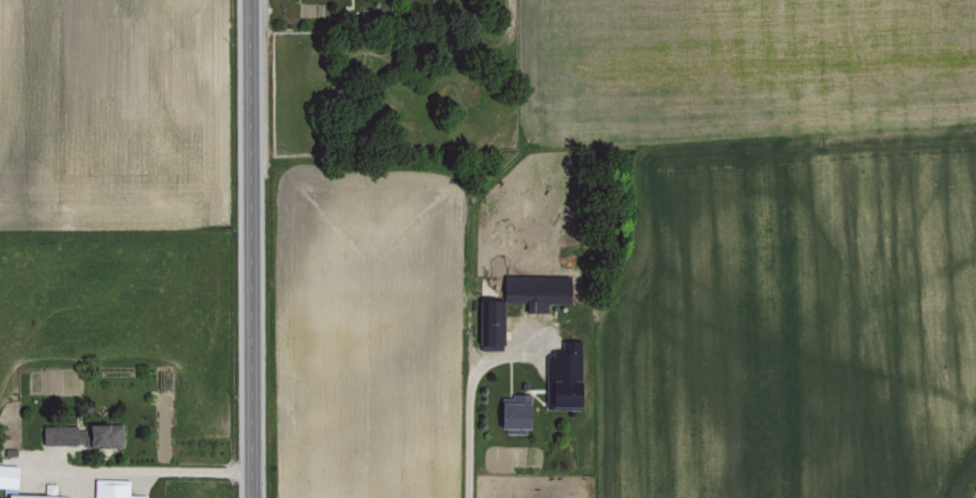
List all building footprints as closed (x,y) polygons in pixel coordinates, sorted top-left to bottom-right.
[(524,310),(545,311),(545,301),(567,301),(567,274),(502,273),(502,300),(525,301),(524,310)] [(480,342),(501,342),(502,298),(481,297),(480,342)] [(578,407),(579,339),(568,339),(568,348),(547,347),(546,406),(578,407)] [(526,393),(499,392),(498,430),(526,430),(526,393)] [(75,423),(40,424),(41,442),(85,442),(85,445),(121,445),(120,422),(75,423)] [(16,486),(17,464),(0,463),(0,486),(16,486)] [(145,493),(127,493),(128,478),(93,477),(93,497),(145,497),(145,493)] [(70,494),(54,494),(55,482),(44,482),(43,493),(5,492),(4,497),(70,497),(70,494)]
